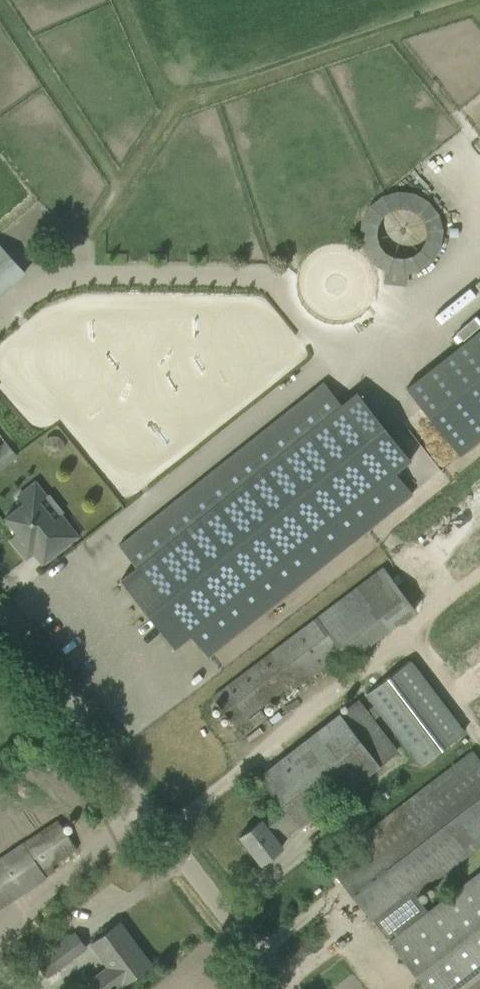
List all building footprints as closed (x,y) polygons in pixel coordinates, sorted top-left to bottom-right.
[(437,241),(440,206),(418,196),(373,192),(365,207),(363,237),(368,239),(368,238),(366,261),(381,268),(380,279),(384,281),(401,282),(408,268),(423,270),(437,241)] [(26,273),(0,245),(0,296),(26,273)] [(479,439),(479,329),(406,388),(459,455),(479,439)] [(136,567),(120,580),(174,647),(189,634),(207,656),(412,493),(394,471),(410,459),(356,392),(341,404),(323,382),(118,545),(136,567)] [(15,455),(4,443),(0,447),(0,468),(15,455)] [(17,547),(26,559),(33,553),(42,564),(78,536),(66,522),(65,522),(67,524),(61,529),(39,501),(45,497),(47,496),(45,494),(45,495),(36,483),(35,481),(33,482),(34,483),(18,495),(16,496),(18,498),(23,503),(5,517),(24,541),(17,547)] [(228,684),(212,696),(235,725),(251,713),(292,682),(296,687),(325,665),(331,673),(348,660),(414,612),(383,569),(270,653),(228,684)] [(364,696),(419,766),(463,732),(410,661),(364,696)] [(357,701),(276,763),(260,775),(282,803),(239,836),(260,863),(282,846),(279,842),(396,752),(357,701)] [(389,941),(426,988),(460,988),(479,973),(479,871),(427,912),(413,894),(479,842),(479,767),(469,752),(327,862),(386,938),(393,933),(396,936),(389,941)] [(45,876),(42,871),(75,849),(57,820),(0,857),(0,906),(45,876)] [(91,979),(98,988),(114,988),(121,983),(122,984),(150,963),(118,922),(91,943),(108,966),(91,979)] [(36,963),(46,977),(85,947),(75,933),(36,963)]
